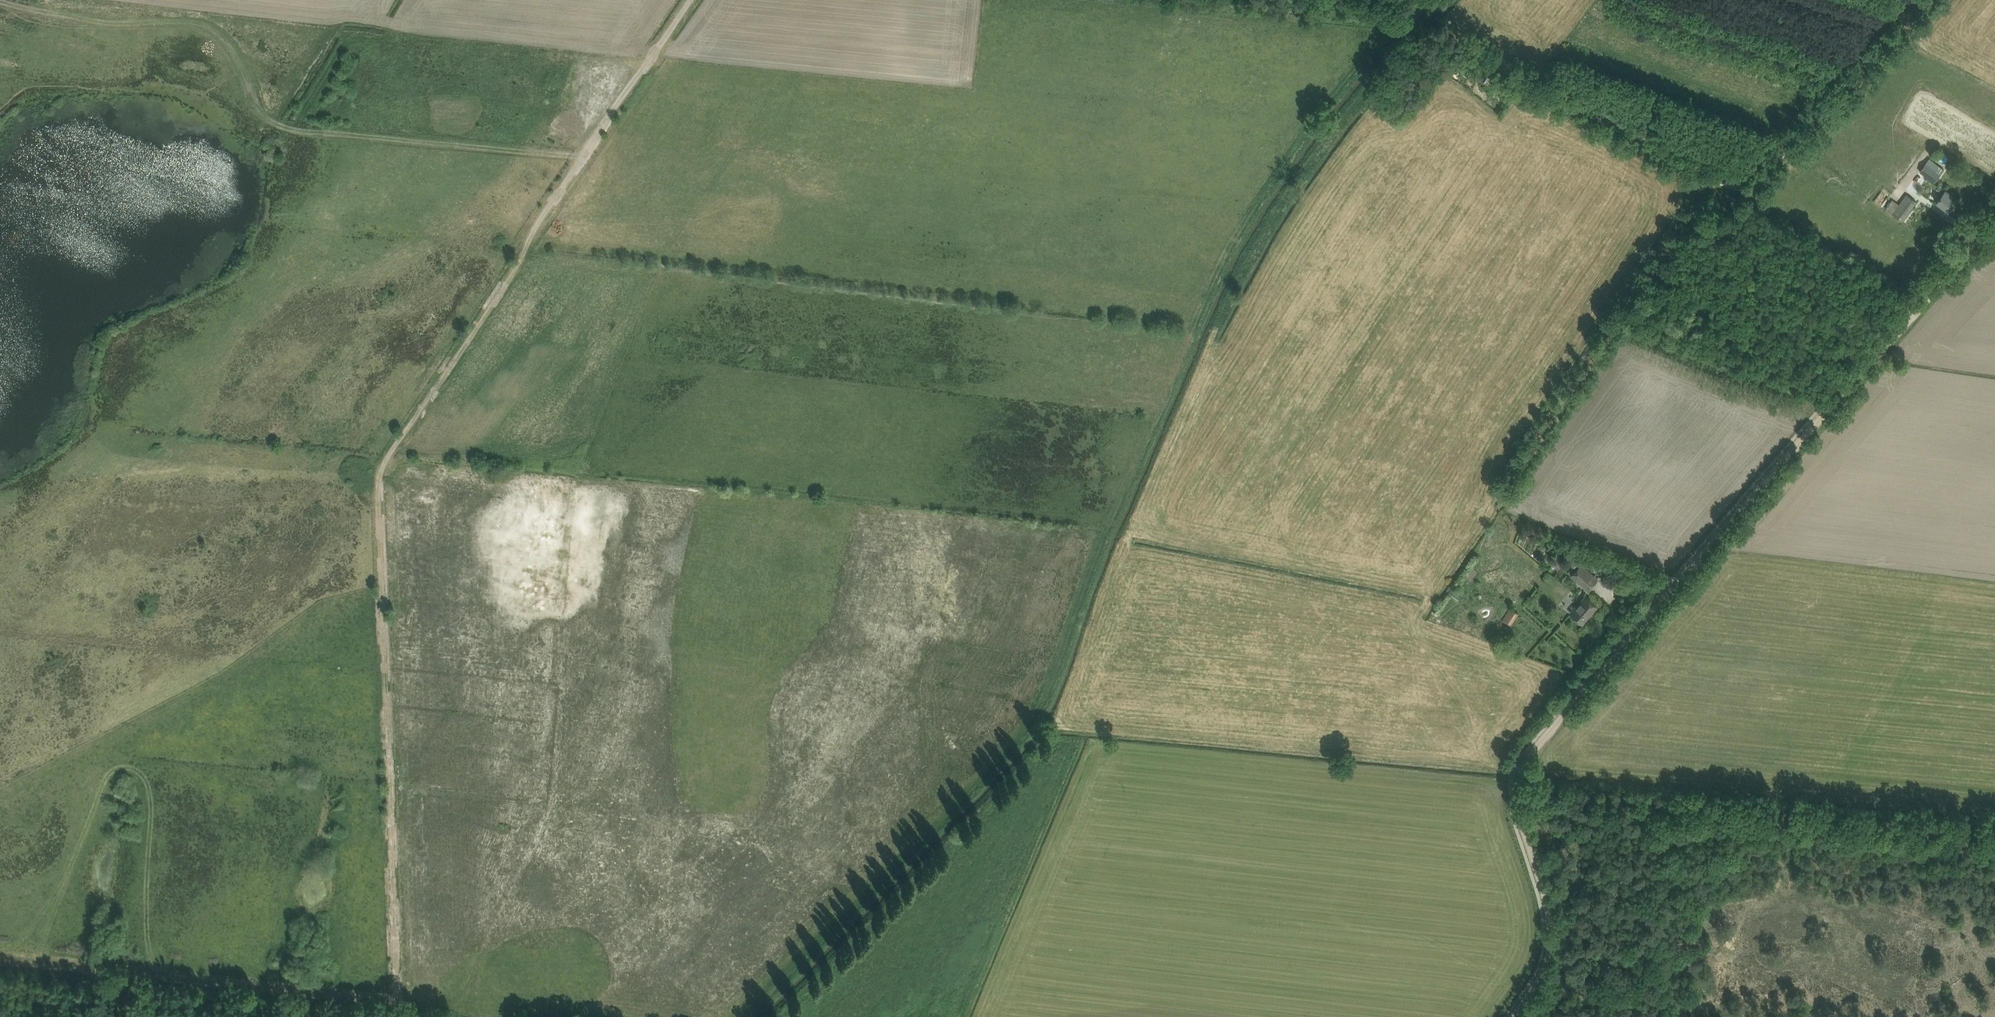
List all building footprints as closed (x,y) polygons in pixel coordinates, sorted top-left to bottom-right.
[(1489,75),(1480,71),(1475,80),(1484,85),(1489,75)] [(1929,158),(1920,171),(1934,182),(1944,170),(1929,158)] [(1936,202),(1940,205),(1948,211),(1956,200),(1951,196),(1952,195),(1940,185),(1936,190),(1942,194),(1936,202)] [(1880,197),(1885,201),(1890,194),(1886,190),(1880,197)] [(1893,199),(1886,208),(1902,221),(1916,202),(1906,195),(1900,204),(1893,199)] [(1588,590),(1598,579),(1581,564),(1571,576),(1588,590)] [(1571,613),(1583,623),(1598,607),(1586,596),(1571,613)] [(1510,608),(1507,613),(1515,618),(1518,613),(1510,608)]
